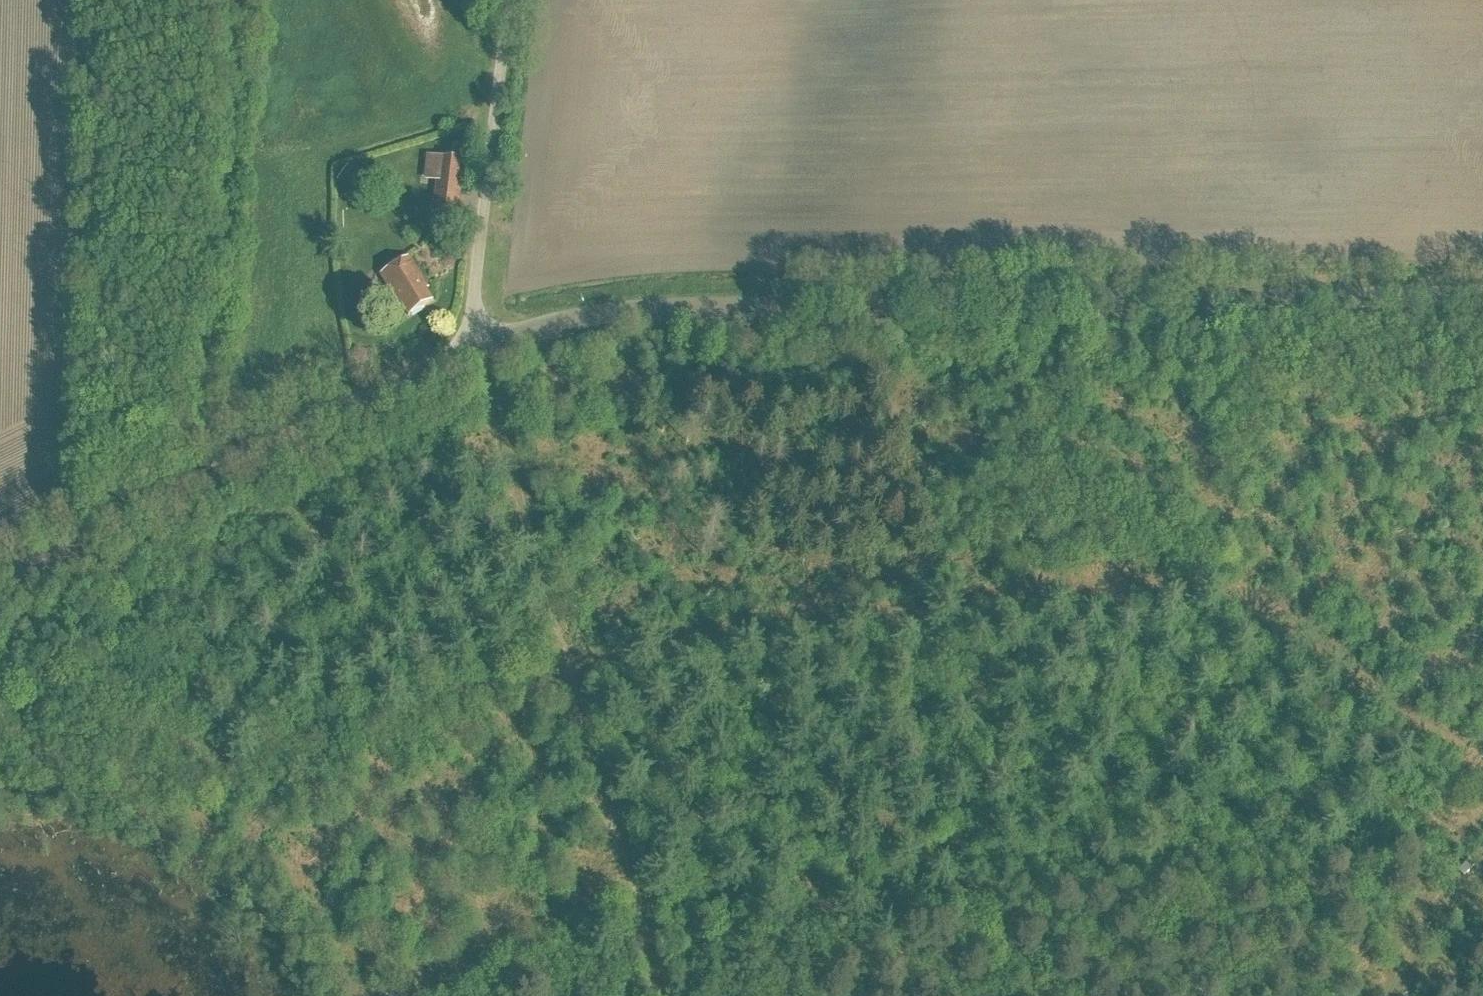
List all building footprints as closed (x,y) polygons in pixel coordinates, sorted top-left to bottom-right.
[(438,158),(436,182),(459,185),(462,161),(438,158)] [(425,290),(428,289),(411,260),(383,276),(400,305),(403,304),(411,316),(433,303),(425,290)]
